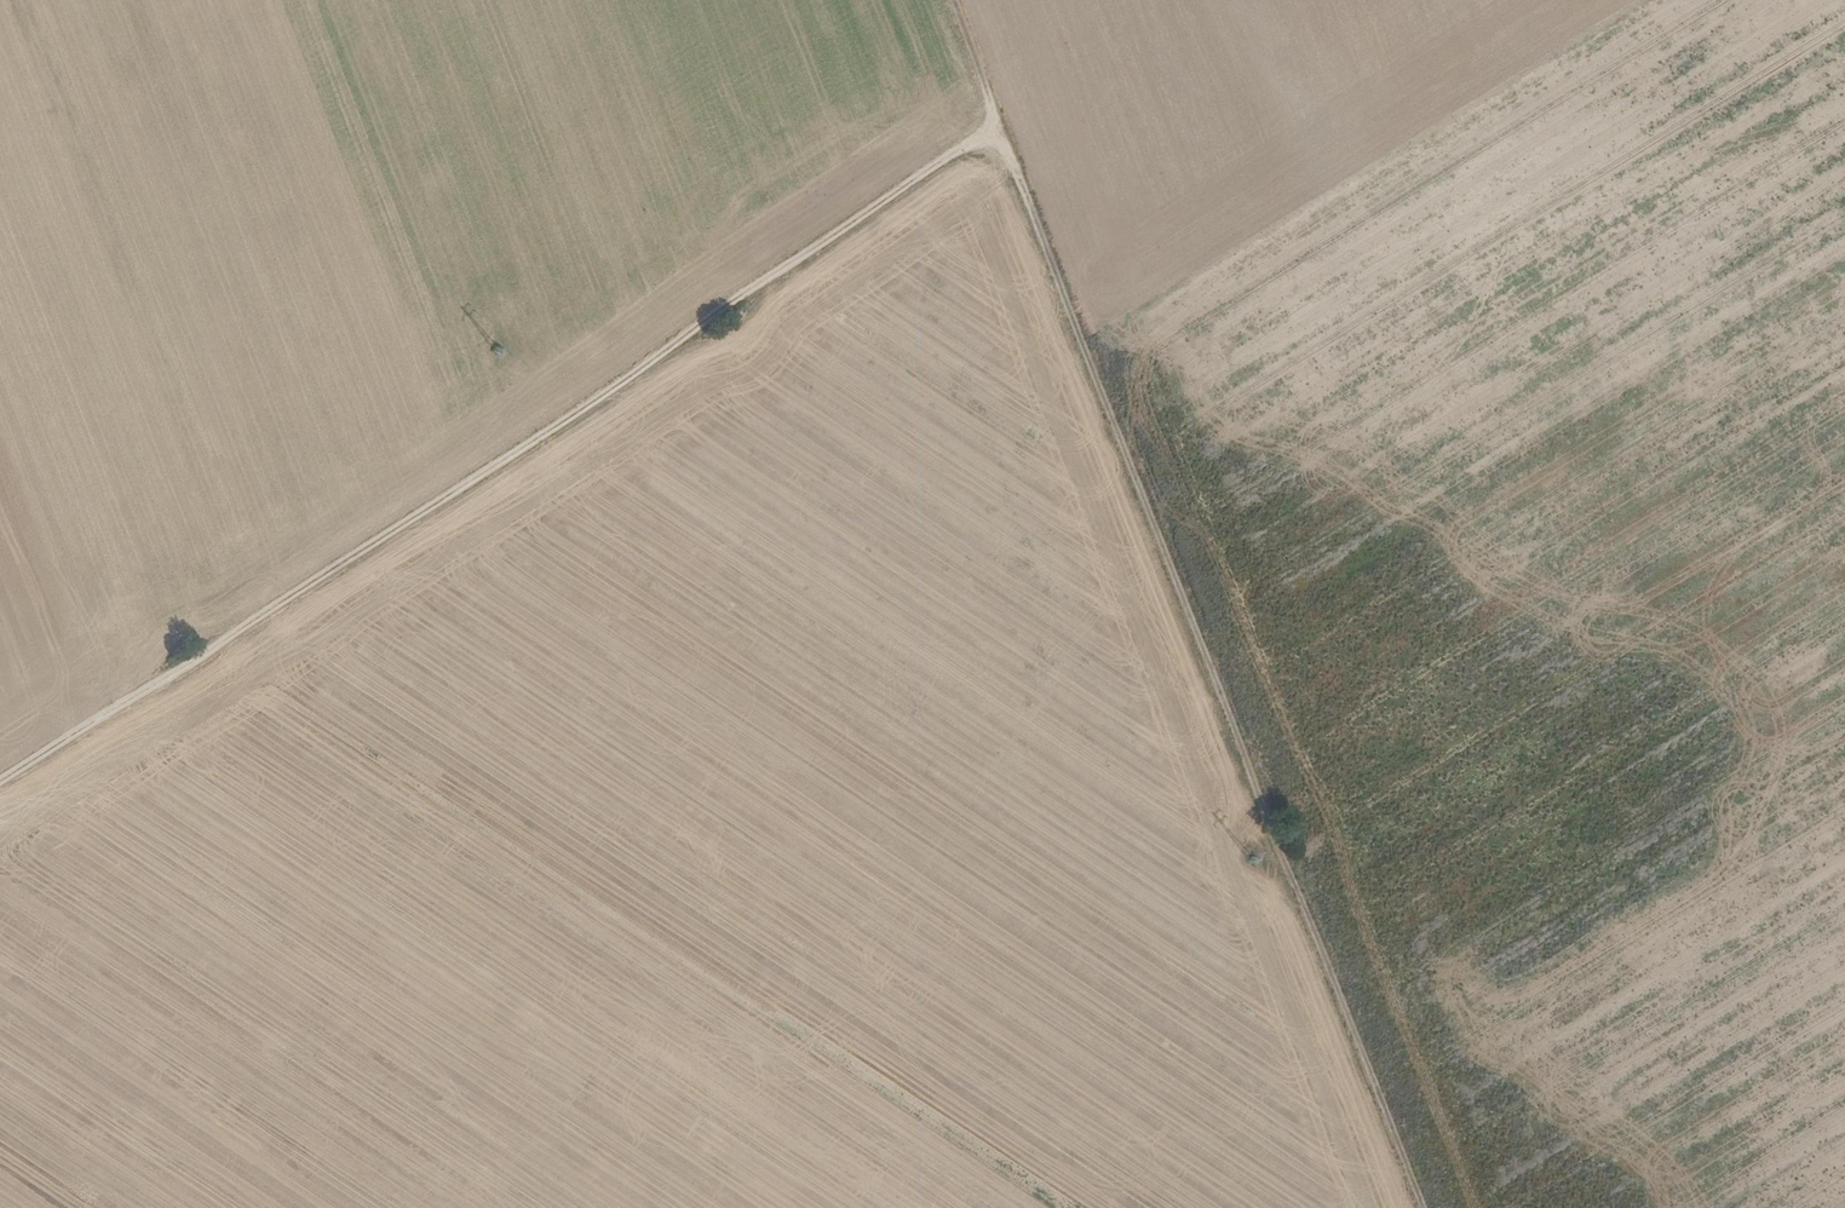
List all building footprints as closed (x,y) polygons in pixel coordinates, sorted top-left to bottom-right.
[(840,204),(863,190),(856,180),(833,194),(840,204)]
